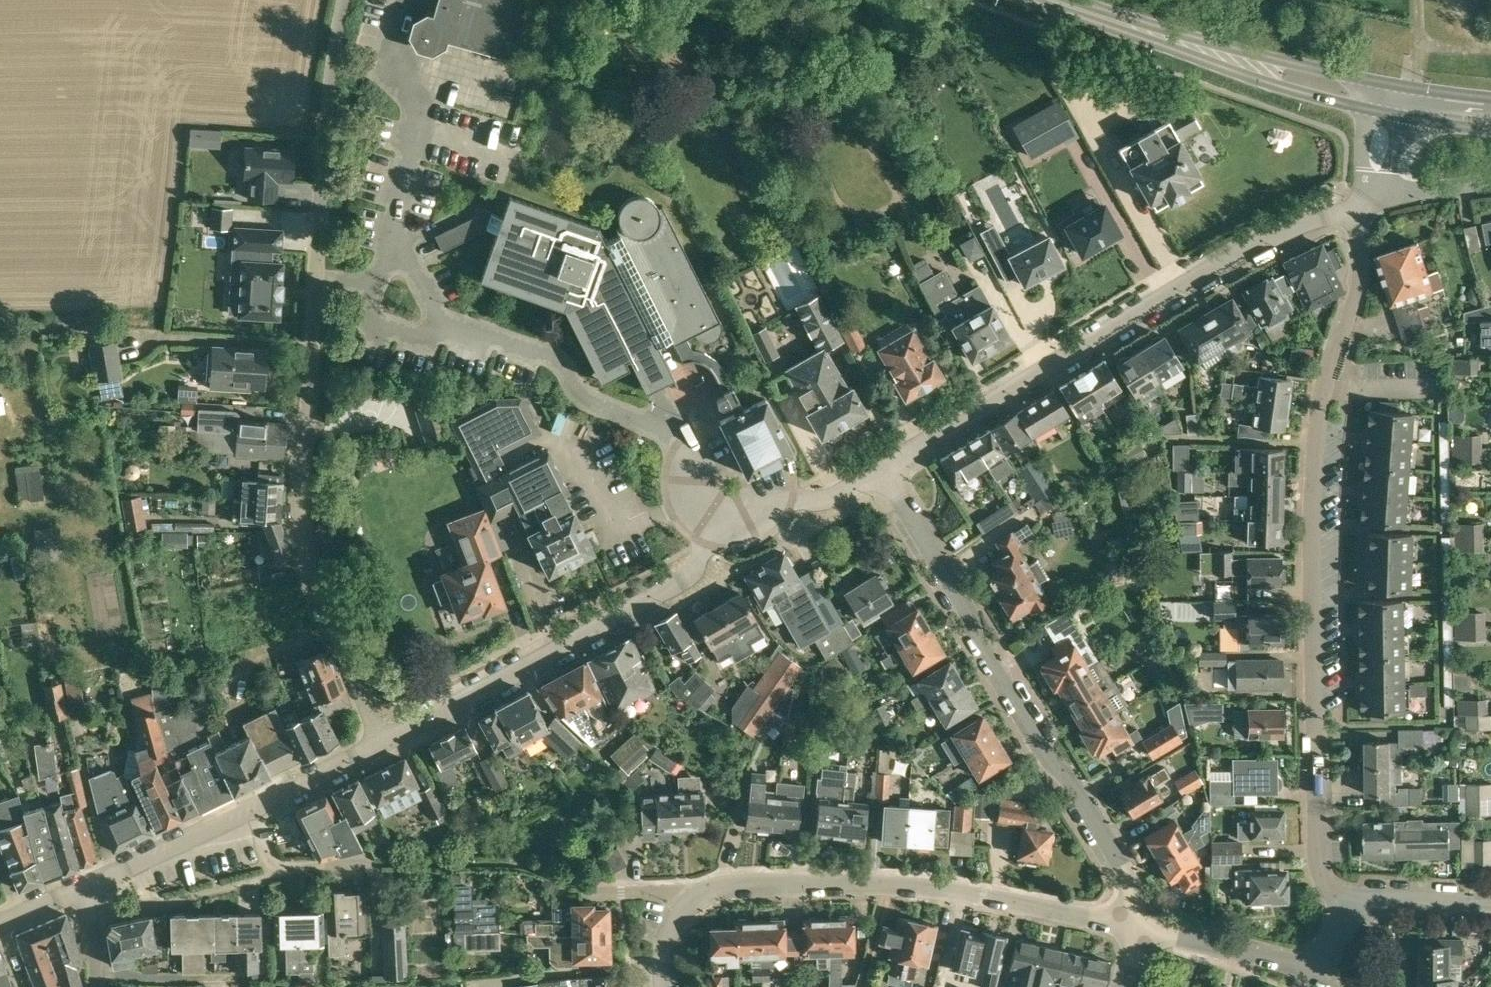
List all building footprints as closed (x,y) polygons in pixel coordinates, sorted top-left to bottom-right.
[(435,19),(427,17),(416,23),(412,36),(419,47),(431,51),(442,44),(445,36),(510,55),(526,0),(441,0),(435,19)] [(1058,99),(1053,102),(1013,126),(1031,158),(1076,132),(1058,99)] [(1179,139),(1200,127),(1188,106),(1167,118),(1168,121),(1119,149),(1155,211),(1204,182),(1179,139)] [(188,142),(199,143),(200,128),(189,127),(188,142)] [(279,181),(294,182),(295,151),(248,148),(247,179),(252,179),(251,199),(278,201),(279,181)] [(626,361),(629,359),(646,392),(674,378),(658,345),(672,340),(683,361),(681,362),(681,363),(685,362),(688,361),(692,361),(696,361),(700,362),(703,364),(707,366),(710,368),(712,371),(714,374),(724,395),(719,397),(718,398),(717,400),(717,401),(717,403),(717,404),(718,405),(719,406),(721,407),(723,407),(724,406),(729,404),(734,413),(743,409),(723,369),(716,359),(705,352),(692,350),(686,339),(698,333),(700,336),(703,338),(707,339),(711,338),(714,337),(717,334),(718,331),(718,327),(717,323),(720,322),(663,206),(658,208),(656,204),(654,201),(651,199),(648,198),(644,196),(640,196),(637,196),(633,197),(630,198),(627,200),(624,202),(622,205),(620,208),(619,212),(618,215),(618,219),(619,223),(621,227),(616,229),(619,234),(606,241),(599,227),(509,195),(502,216),(492,213),(486,230),(496,233),(480,280),(565,309),(601,382),(629,368),(626,361)] [(1057,222),(1071,246),(1076,243),(1082,253),(1083,253),(1083,252),(1096,245),(1097,245),(1097,244),(1103,241),(1104,241),(1105,240),(1104,240),(1117,233),(1118,233),(1119,232),(1103,204),(1101,205),(1102,205),(1101,205),(1079,218),(1076,212),(1074,213),(1057,222)] [(229,208),(211,207),(210,226),(228,227),(229,208)] [(1490,243),(1490,221),(1482,223),(1487,243),(1490,243)] [(446,231),(452,256),(476,250),(473,237),(487,234),(484,222),(446,231)] [(1469,248),(1480,245),(1475,224),(1464,226),(1469,248)] [(233,225),(230,277),(228,313),(237,313),(237,317),(280,319),(284,260),(272,259),(272,251),(282,252),(283,228),(233,225)] [(789,243),(784,233),(774,238),(779,248),(789,243)] [(1003,244),(990,251),(1004,279),(1016,272),(1022,283),(1061,263),(1046,234),(1008,254),(1003,244)] [(985,254),(977,236),(960,244),(969,262),(985,254)] [(1418,243),(1377,256),(1404,337),(1426,330),(1415,296),(1433,290),(1444,287),(1438,269),(1428,273),(1418,243)] [(426,249),(431,267),(451,261),(446,244),(426,249)] [(1290,270),(1296,284),(1332,268),(1329,261),(1338,257),(1332,246),(1324,250),(1321,244),(1285,261),(1290,270)] [(1342,266),(1338,257),(1329,261),(1332,268),(1296,284),(1300,292),(1307,307),(1340,291),(1341,288),(1333,271),(1342,266)] [(911,269),(919,282),(936,314),(944,309),(947,315),(941,319),(949,333),(955,330),(971,358),(1009,337),(989,302),(988,303),(979,286),(953,300),(947,290),(954,286),(943,268),(934,274),(926,260),(911,269)] [(839,272),(836,265),(817,274),(826,296),(836,292),(832,284),(839,281),(836,274),(839,272)] [(1260,326),(1263,324),(1265,329),(1267,328),(1274,339),(1284,332),(1282,329),(1291,323),(1288,317),(1289,317),(1286,311),(1293,307),(1288,297),(1286,294),(1293,289),(1285,273),(1274,278),(1272,275),(1241,292),(1260,326)] [(1471,288),(1468,295),(1470,301),(1477,305),(1482,294),(1471,288)] [(795,306),(818,351),(786,369),(810,410),(807,411),(821,435),(865,410),(851,386),(847,388),(824,349),(844,339),(820,293),(795,306)] [(1231,300),(1205,314),(1221,343),(1251,326),(1245,315),(1241,317),(1231,300)] [(1441,304),(1427,309),(1433,327),(1448,322),(1441,304)] [(1464,311),(1464,322),(1482,321),(1482,343),(1490,343),(1490,304),(1464,311)] [(1221,343),(1205,314),(1180,329),(1190,347),(1186,349),(1192,360),(1221,343)] [(852,353),(866,345),(855,324),(842,332),(852,353)] [(905,398),(943,376),(931,357),(930,358),(912,329),(879,349),(896,378),(894,379),(905,398)] [(1263,332),(1255,336),(1261,347),(1269,343),(1263,332)] [(1163,335),(1141,348),(1158,380),(1182,366),(1163,335)] [(1419,339),(1412,340),(1413,343),(1416,354),(1422,352),(1419,339)] [(765,361),(778,354),(777,353),(771,342),(772,342),(771,340),(759,346),(765,359),(764,359),(765,361)] [(96,380),(120,375),(114,342),(91,346),(96,380)] [(1292,344),(1289,361),(1310,365),(1313,348),(1292,344)] [(213,347),(210,387),(246,389),(246,385),(264,386),(266,350),(213,347)] [(1158,380),(1141,348),(1116,364),(1135,395),(1158,380)] [(1480,373),(1480,358),(1450,358),(1450,374),(1480,373)] [(1104,359),(1082,373),(1097,400),(1120,386),(1104,359)] [(1077,413),(1078,412),(1083,421),(1102,409),(1097,400),(1082,373),(1060,386),(1077,413)] [(1222,383),(1220,397),(1232,398),(1255,401),(1287,405),(1291,380),(1259,376),(1257,386),(1233,382),(1232,384),(1222,383)] [(126,387),(110,392),(116,408),(131,403),(126,387)] [(1055,389),(1017,412),(1031,435),(1053,422),(1062,437),(1068,434),(1059,419),(1069,412),(1055,389)] [(451,436),(450,434),(444,416),(436,390),(411,398),(427,444),(451,436)] [(456,412),(444,416),(450,434),(455,432),(473,469),(470,470),(482,500),(484,499),(494,519),(496,524),(492,525),(501,549),(510,546),(501,522),(498,523),(496,518),(516,508),(549,573),(593,551),(573,510),(572,510),(564,494),(569,491),(548,450),(508,470),(500,453),(540,433),(521,396),(494,397),(457,416),(456,412)] [(1232,398),(1220,397),(1219,404),(1231,406),(1232,398)] [(765,398),(743,409),(734,413),(719,420),(747,475),(791,452),(765,398)] [(1253,415),(1252,425),(1238,423),(1237,434),(1266,438),(1267,427),(1284,429),(1287,405),(1255,401),(1254,408),(1245,406),(1244,414),(1253,415)] [(181,402),(181,412),(194,413),(194,403),(181,402)] [(1367,437),(1412,440),(1414,413),(1398,411),(1398,403),(1382,402),(1381,410),(1372,410),(1370,426),(1368,426),(1367,437)] [(198,408),(197,426),(286,440),(287,423),(238,419),(239,413),(237,411),(234,409),(198,408)] [(1031,435),(1017,412),(990,428),(1004,452),(1012,447),(1020,458),(1028,454),(1020,442),(1031,435)] [(1132,426),(1138,435),(1147,430),(1141,420),(1132,426)] [(1195,421),(1186,421),(1187,432),(1196,431),(1195,421)] [(1450,434),(1449,421),(1438,421),(1438,434),(1450,434)] [(197,426),(197,430),(191,430),(191,450),(235,452),(235,454),(284,458),(286,440),(197,426)] [(1013,467),(1004,452),(990,428),(958,447),(966,461),(980,453),(985,463),(995,478),(1013,467)] [(1450,447),(1450,434),(1438,434),(1439,447),(1450,447)] [(1451,435),(1451,450),(1482,449),(1482,434),(1451,435)] [(1368,465),(1410,468),(1412,440),(1367,437),(1366,449),(1369,450),(1368,465)] [(1130,464),(1147,455),(1139,440),(1122,450),(1130,464)] [(958,447),(940,458),(960,492),(980,481),(973,470),(985,463),(980,453),(966,461),(958,447)] [(1439,447),(1439,460),(1451,460),(1450,447),(1439,447)] [(1249,448),(1248,472),(1282,473),(1283,449),(1249,448)] [(1482,449),(1451,450),(1452,463),(1482,462),(1482,449)] [(1173,452),(1173,470),(1191,471),(1191,470),(1186,470),(1186,452),(1173,452)] [(1016,470),(1015,471),(1038,506),(1042,512),(1063,498),(1068,495),(1060,482),(1056,485),(1037,457),(1024,465),(1016,470)] [(1103,463),(1107,471),(1111,469),(1110,467),(1118,463),(1115,458),(1103,463)] [(1439,460),(1439,473),(1451,472),(1451,460),(1439,460)] [(130,479),(135,478),(139,475),(139,469),(135,465),(129,465),(126,469),(126,475),(130,479)] [(1364,492),(1408,495),(1410,468),(1368,465),(1367,480),(1364,480),(1364,492)] [(31,500),(44,498),(39,470),(26,472),(31,500)] [(1191,471),(1173,470),(1173,481),(1177,481),(1177,490),(1191,490),(1191,471)] [(1248,485),(1248,496),(1282,496),(1282,473),(1248,472),(1228,471),(1228,484),(1248,485)] [(1439,473),(1440,486),(1451,485),(1451,472),(1439,473)] [(1127,473),(1114,476),(1124,516),(1137,509),(1127,473)] [(235,479),(234,498),(281,500),(283,475),(264,474),(264,481),(235,479)] [(1440,486),(1440,499),(1452,498),(1451,485),(1440,486)] [(1406,523),(1408,495),(1364,492),(1363,504),(1365,504),(1364,520),(1406,523)] [(126,529),(147,526),(142,495),(121,498),(126,529)] [(1233,519),(1247,519),(1281,520),(1282,496),(1248,496),(1247,507),(1233,507),(1233,519)] [(281,500),(234,498),(232,523),(254,524),(256,528),(266,528),(262,516),(280,517),(281,500)] [(1440,499),(1441,511),(1452,511),(1452,498),(1440,499)] [(1010,500),(976,522),(983,532),(1017,510),(1010,500)] [(1173,501),(1176,520),(1198,519),(1197,500),(1173,501)] [(501,549),(492,525),(485,508),(463,517),(467,527),(452,532),(464,564),(443,572),(445,577),(432,581),(440,603),(453,598),(460,617),(469,613),(473,622),(490,616),(488,610),(504,604),(485,556),(501,549)] [(1067,508),(1052,511),(1054,520),(1052,520),(1055,536),(1074,532),(1070,517),(1069,517),(1067,508)] [(1441,511),(1441,524),(1452,524),(1452,511),(1441,511)] [(266,528),(256,528),(268,562),(291,554),(280,520),(280,517),(262,516),(266,528)] [(1198,519),(1176,520),(1178,533),(1201,532),(1201,520),(1198,520),(1198,519)] [(1281,520),(1247,519),(1246,542),(1280,543),(1281,520)] [(1037,558),(1027,564),(1016,547),(1035,535),(1027,522),(996,542),(1003,554),(992,561),(997,569),(986,576),(1012,618),(1029,608),(1031,610),(1049,599),(1039,583),(1049,576),(1037,558)] [(196,523),(196,531),(213,531),(213,523),(196,523)] [(1453,524),(1453,538),(1484,537),(1484,523),(1453,524)] [(1414,561),(1414,533),(1372,532),(1371,548),(1369,548),(1369,560),(1414,561)] [(38,561),(63,558),(61,535),(36,538),(38,561)] [(146,537),(128,538),(129,549),(146,548),(146,537)] [(1450,537),(1441,537),(1441,550),(1451,550),(1450,537)] [(1484,537),(1453,538),(1454,551),(1484,550),(1484,537)] [(1281,556),(1245,557),(1232,557),(1232,550),(1214,551),(1214,574),(1246,573),(1246,585),(1281,585),(1281,556)] [(1451,563),(1451,550),(1441,550),(1441,563),(1451,563)] [(801,646),(814,639),(825,658),(853,642),(842,623),(831,602),(816,610),(783,551),(761,564),(763,566),(745,576),(763,608),(777,600),(787,618),(785,619),(801,646)] [(1413,589),(1414,561),(1369,560),(1368,572),(1371,572),(1371,588),(1413,589)] [(1451,576),(1451,563),(1441,563),(1441,576),(1451,576)] [(875,609),(890,600),(874,574),(845,592),(863,621),(877,612),(875,609)] [(1441,576),(1441,589),(1451,589),(1451,576),(1441,576)] [(740,593),(718,606),(742,648),(764,635),(740,593)] [(1406,627),(1405,599),(1363,600),(1363,617),(1361,617),(1361,628),(1406,627)] [(1213,619),(1223,619),(1223,625),(1238,625),(1239,642),(1247,642),(1283,642),(1283,614),(1247,614),(1235,615),(1235,600),(1212,601),(1213,619)] [(742,648),(718,606),(695,619),(719,661),(742,648)] [(1452,619),(1452,607),(1440,607),(1441,619),(1452,619)] [(887,627),(900,647),(929,629),(916,609),(887,627)] [(1067,610),(1044,624),(1056,643),(1051,646),(1056,654),(1043,663),(1045,666),(1042,668),(1054,687),(1057,685),(1100,660),(1099,659),(1098,660),(1067,610)] [(671,650),(678,647),(687,661),(701,653),(693,639),(692,640),(676,612),(655,623),(671,650)] [(1455,612),(1455,626),(1486,626),(1486,612),(1455,612)] [(843,624),(852,638),(861,633),(852,619),(843,624)] [(1452,632),(1452,619),(1441,619),(1441,632),(1452,632)] [(1144,632),(1151,644),(1167,634),(1160,622),(1144,632)] [(1486,626),(1455,626),(1456,640),(1486,639),(1486,626)] [(1407,654),(1406,627),(1361,628),(1361,640),(1364,640),(1364,656),(1407,654)] [(929,629),(900,647),(913,669),(942,651),(929,629)] [(1441,632),(1441,645),(1453,645),(1452,632),(1441,632)] [(631,638),(587,661),(596,678),(599,676),(616,710),(655,691),(645,671),(638,672),(637,667),(644,663),(631,638)] [(841,652),(847,662),(858,655),(853,645),(841,652)] [(1441,645),(1442,658),(1453,658),(1453,645),(1441,645)] [(329,646),(295,659),(302,676),(293,680),(297,689),(306,685),(304,681),(337,668),(329,646)] [(1226,665),(1226,650),(1198,651),(1198,665),(1226,665)] [(781,652),(773,663),(794,678),(802,667),(781,652)] [(1160,652),(1145,661),(1159,682),(1173,672),(1160,652)] [(891,653),(880,660),(885,668),(896,661),(891,653)] [(1407,682),(1407,654),(1364,656),(1364,671),(1362,671),(1362,683),(1407,682)] [(836,670),(844,668),(835,658),(820,667),(825,685),(839,681),(836,670)] [(1442,658),(1442,671),(1454,671),(1453,658),(1442,658)] [(1282,659),(1236,660),(1227,660),(1227,687),(1236,687),(1236,689),(1282,688),(1282,659)] [(1100,660),(1057,685),(1070,707),(1113,681),(1100,660)] [(594,743),(604,736),(620,725),(595,678),(596,678),(587,661),(569,670),(555,677),(573,708),(571,709),(575,715),(577,714),(594,743)] [(913,712),(914,713),(925,706),(925,705),(932,701),(933,701),(961,683),(949,662),(920,680),(929,695),(919,693),(910,698),(917,709),(913,712)] [(794,678),(773,663),(732,720),(754,735),(768,716),(788,686),(794,678)] [(337,668),(304,681),(306,685),(310,696),(312,701),(347,691),(337,668)] [(811,684),(813,671),(801,669),(799,682),(811,684)] [(695,671),(685,682),(675,692),(696,706),(713,688),(695,671)] [(1442,671),(1442,684),(1454,684),(1454,671),(1442,671)] [(69,714),(85,712),(79,672),(64,674),(69,714)] [(675,692),(685,682),(679,674),(668,682),(675,692)] [(164,675),(151,676),(161,731),(170,748),(199,809),(234,792),(212,744),(208,737),(208,727),(209,727),(214,718),(210,693),(199,695),(201,708),(170,717),(167,707),(164,675)] [(129,747),(124,773),(151,832),(183,817),(168,787),(151,755),(170,748),(161,731),(151,676),(152,694),(131,700),(145,747),(137,749),(129,747)] [(573,708),(555,677),(538,686),(560,715),(561,717),(592,745),(594,743),(577,714),(575,715),(571,709),(573,708)] [(50,719),(68,715),(61,681),(43,685),(50,719)] [(1113,681),(1070,707),(1084,729),(1113,712),(1122,706),(1114,692),(1119,690),(1113,681)] [(1408,710),(1407,682),(1362,683),(1363,695),(1365,695),(1365,711),(1375,711),(1375,719),(1392,718),(1392,710),(1408,710)] [(961,683),(933,701),(946,722),(974,704),(961,683)] [(1442,684),(1443,697),(1454,697),(1454,684),(1442,684)] [(768,716),(788,719),(794,687),(788,686),(768,716)] [(856,686),(854,707),(866,705),(856,686)] [(310,696),(291,702),(315,752),(338,741),(324,714),(351,705),(345,692),(347,691),(312,701),(310,696)] [(528,691),(496,709),(509,739),(521,748),(544,735),(567,757),(575,747),(581,741),(554,715),(545,722),(528,691)] [(1443,697),(1443,710),(1455,710),(1454,697),(1443,697)] [(1459,718),(1490,717),(1490,713),(1489,713),(1488,699),(1457,699),(1458,714),(1459,714),(1459,718)] [(297,717),(284,722),(302,759),(315,752),(291,702),(290,702),(297,717)] [(882,724),(892,719),(884,703),(871,709),(876,720),(880,718),(882,724)] [(1208,704),(1208,721),(1220,721),(1220,704),(1208,704)] [(243,722),(248,734),(257,752),(261,750),(272,774),(272,773),(271,771),(298,758),(300,760),(302,759),(284,722),(283,723),(275,706),(243,722)] [(925,706),(914,713),(918,721),(930,714),(925,706)] [(509,739),(496,709),(479,718),(495,748),(502,744),(511,760),(519,756),(532,768),(538,762),(521,748),(509,739)] [(1234,736),(1282,736),(1281,709),(1234,710),(1234,736)] [(1113,712),(1084,729),(1081,731),(1092,750),(1095,748),(1098,752),(1110,744),(1116,753),(1132,743),(1132,742),(1142,736),(1136,728),(1126,734),(1113,712)] [(629,726),(633,720),(624,714),(620,720),(629,726)] [(994,736),(982,716),(953,734),(942,741),(954,762),(966,754),(994,736)] [(214,719),(214,718),(209,727),(208,727),(208,737),(212,744),(234,792),(272,774),(261,750),(257,752),(248,734),(226,745),(218,728),(223,726),(219,717),(214,719)] [(1459,718),(1459,736),(1467,736),(1467,730),(1490,729),(1490,717),(1459,718)] [(1170,723),(1143,740),(1152,753),(1172,741),(1179,737),(1170,723)] [(441,768),(476,750),(465,727),(429,745),(441,768)] [(1423,729),(1402,729),(1402,741),(1423,741),(1423,729)] [(650,754),(657,744),(636,731),(636,732),(616,750),(624,758),(619,763),(627,772),(649,752),(650,754)] [(746,736),(742,746),(751,749),(755,740),(746,736)] [(994,736),(966,754),(979,776),(1008,758),(994,736)] [(44,776),(57,773),(53,741),(34,743),(39,779),(45,777),(44,776)] [(1403,768),(1402,741),(1367,742),(1367,744),(1362,744),(1362,756),(1367,756),(1367,768),(1403,768)] [(671,771),(678,759),(658,745),(650,758),(671,771)] [(913,761),(922,755),(917,747),(908,753),(913,761)] [(199,809),(170,748),(151,755),(168,787),(183,817),(199,809)] [(510,780),(493,753),(479,761),(496,789),(510,780)] [(404,758),(364,778),(377,805),(417,785),(404,758)] [(1274,759),(1233,760),(1234,779),(1209,780),(1209,804),(1234,803),(1234,793),(1274,792),(1274,790),(1278,790),(1282,786),(1281,779),(1278,775),(1274,775),(1274,759)] [(61,798),(61,801),(63,808),(64,808),(80,866),(97,860),(80,805),(87,802),(79,766),(66,769),(72,794),(61,798)] [(821,783),(819,797),(815,834),(841,836),(846,771),(846,767),(837,766),(836,778),(835,778),(835,784),(821,783)] [(1182,795),(1203,782),(1194,766),(1173,779),(1182,795)] [(1403,768),(1367,768),(1367,794),(1381,794),(1381,804),(1422,803),(1421,787),(1399,787),(1399,791),(1397,791),(1396,783),(1403,783),(1403,768)] [(110,769),(90,778),(98,816),(97,817),(113,851),(151,832),(124,773),(116,777),(113,771),(110,769)] [(635,770),(626,778),(634,787),(643,779),(635,770)] [(751,770),(749,792),(746,827),(771,829),(774,794),(763,793),(766,772),(751,770)] [(1153,786),(1162,780),(1156,770),(1147,775),(1147,774),(1135,781),(1136,783),(1119,793),(1132,815),(1161,799),(1153,786)] [(846,771),(841,836),(863,839),(867,803),(853,801),(856,772),(846,771)] [(888,801),(889,773),(877,772),(875,800),(882,800),(888,801)] [(677,776),(678,792),(680,827),(704,826),(702,791),(700,791),(699,774),(677,776)] [(978,786),(971,775),(948,790),(955,800),(978,786)] [(359,779),(324,796),(336,817),(329,821),(333,837),(338,852),(362,846),(355,832),(379,820),(375,812),(359,779)] [(771,829),(795,831),(799,797),(802,797),(803,785),(775,782),(774,794),(771,829)] [(1445,783),(1445,803),(1457,803),(1457,783),(1445,783)] [(1460,797),(1490,797),(1490,783),(1466,783),(1460,783),(1460,797)] [(444,812),(431,786),(421,791),(419,792),(422,798),(432,818),(444,812)] [(678,792),(655,794),(655,796),(640,796),(641,828),(656,827),(657,829),(680,827),(678,792)] [(988,795),(976,794),(975,818),(987,819),(988,795)] [(25,819),(31,841),(35,860),(34,860),(41,880),(47,878),(60,873),(42,819),(40,816),(41,811),(39,807),(23,812),(18,795),(0,801),(0,828),(25,819)] [(336,817),(324,796),(296,810),(319,857),(336,852),(338,852),(333,837),(329,821),(336,817)] [(900,796),(899,805),(884,804),(882,840),(907,842),(909,806),(909,796),(900,796)] [(1459,814),(1467,814),(1490,814),(1490,797),(1460,797),(1459,814)] [(951,828),(950,853),(973,854),(974,830),(972,830),(973,804),(971,804),(971,799),(960,798),(960,804),(954,803),(952,828),(951,828)] [(1051,830),(1040,811),(1023,808),(1024,802),(1001,798),(997,821),(1018,824),(1015,842),(1021,843),(1019,854),(1046,859),(1051,830)] [(61,801),(39,807),(41,811),(40,816),(42,819),(60,873),(80,866),(64,808),(63,808),(61,801)] [(465,801),(458,804),(461,811),(469,807),(465,801)] [(1171,803),(1160,809),(1165,818),(1176,812),(1171,803)] [(1410,821),(1364,822),(1364,831),(1362,831),(1363,843),(1361,843),(1360,845),(1360,849),(1361,850),(1363,850),(1363,857),(1395,857),(1396,858),(1461,857),(1461,818),(1439,818),(1439,804),(1422,804),(1422,816),(1410,816),(1410,821)] [(909,806),(907,842),(931,843),(934,808),(909,806)] [(1144,837),(1158,859),(1210,827),(1210,808),(1203,808),(1191,824),(1192,827),(1181,834),(1172,820),(1144,837)] [(1283,809),(1250,810),(1250,822),(1239,823),(1239,837),(1283,836),(1283,809)] [(0,828),(0,842),(4,851),(31,841),(25,819),(0,828)] [(1483,820),(1469,820),(1469,837),(1483,837),(1483,820)] [(611,828),(603,824),(597,834),(605,838),(611,828)] [(1210,827),(1158,859),(1171,881),(1178,877),(1185,889),(1200,880),(1193,868),(1200,864),(1191,851),(1211,839),(1210,827)] [(1241,839),(1210,840),(1211,863),(1230,862),(1241,862),(1241,839)] [(1490,863),(1490,839),(1475,839),(1476,863),(1490,863)] [(31,841),(4,851),(11,869),(34,860),(35,860),(31,841)] [(34,860),(11,869),(19,890),(41,880),(34,860)] [(1236,884),(1248,884),(1248,900),(1284,899),(1283,872),(1279,872),(1279,861),(1260,862),(1260,869),(1235,869),(1236,884)] [(1230,862),(1211,863),(1211,877),(1231,876),(1230,862)] [(554,896),(559,884),(544,877),(539,889),(554,896)] [(453,883),(454,931),(495,930),(499,930),(499,917),(494,917),(494,902),(488,902),(488,897),(472,897),(472,883),(453,883)] [(327,891),(328,922),(329,954),(344,954),(344,936),(365,936),(364,893),(343,893),(343,891),(327,891)] [(404,903),(380,904),(385,978),(408,976),(404,903)] [(525,922),(525,932),(552,931),(552,935),(609,933),(608,907),(592,908),(592,904),(563,904),(563,921),(525,922)] [(322,911),(296,912),(299,969),(313,968),(313,946),(323,945),(323,943),(322,911)] [(106,924),(114,963),(114,965),(131,961),(129,952),(139,951),(141,961),(155,960),(168,958),(167,944),(166,912),(106,924)] [(275,944),(285,944),(286,969),(299,969),(296,912),(275,913),(275,944)] [(234,913),(212,914),(216,960),(226,960),(225,946),(235,946),(234,913)] [(261,913),(234,913),(235,946),(236,946),(236,960),(257,960),(257,946),(261,945),(261,913)] [(75,966),(82,963),(65,914),(16,934),(36,986),(83,986),(75,966)] [(171,915),(172,947),(182,947),(182,972),(196,972),(190,914),(171,915)] [(212,914),(190,914),(196,972),(205,972),(204,947),(211,947),(211,960),(216,960),(212,914)] [(889,956),(892,957),(886,982),(894,983),(902,985),(919,920),(898,915),(894,930),(883,927),(880,940),(892,943),(889,956)] [(828,919),(829,966),(829,981),(829,986),(855,986),(856,983),(842,982),(841,953),(852,953),(851,918),(828,919)] [(806,954),(816,954),(816,966),(829,966),(828,919),(805,920),(806,954)] [(782,920),(761,921),(762,956),(784,955),(782,920)] [(902,986),(911,986),(917,962),(928,965),(937,924),(919,920),(902,985),(902,986)] [(261,921),(261,931),(269,931),(269,921),(261,921)] [(734,922),(735,928),(736,962),(737,962),(737,957),(762,956),(761,921),(734,922)] [(867,925),(858,924),(858,934),(867,934),(867,925)] [(445,967),(444,925),(419,926),(420,968),(445,967)] [(735,928),(711,929),(712,963),(736,962),(735,928)] [(495,930),(454,931),(445,931),(446,950),(500,949),(499,930),(495,930)] [(552,931),(525,932),(535,944),(550,943),(550,959),(558,965),(576,965),(577,960),(610,959),(609,933),(552,935),(552,931)] [(1005,937),(981,931),(981,935),(962,931),(953,969),(965,972),(972,973),(975,963),(985,966),(981,986),(984,986),(993,986),(998,967),(1005,937)] [(1013,986),(1029,986),(1039,945),(1016,940),(1010,969),(1017,971),(1013,986)] [(1421,945),(1421,978),(1458,979),(1457,978),(1462,978),(1462,940),(1443,940),(1443,945),(1421,945)] [(1029,986),(1046,986),(1048,978),(1055,980),(1061,950),(1039,945),(1029,986)] [(1055,980),(1063,981),(1062,986),(1077,986),(1084,955),(1061,950),(1055,980)] [(0,955),(0,986),(12,986),(0,955)] [(1077,986),(1102,986),(1108,960),(1084,955),(1077,986)] [(155,960),(141,961),(143,971),(156,972),(155,960)] [(257,970),(257,960),(236,960),(236,970),(257,970)] [(761,978),(760,968),(752,968),(753,978),(761,978)] [(768,968),(760,968),(761,978),(769,978),(768,968)] [(538,982),(517,985),(517,986),(616,986),(615,974),(538,979),(538,982)] [(712,974),(712,986),(717,986),(721,986),(720,974),(712,974)] [(1421,978),(1421,986),(1463,986),(1458,983),(1458,979),(1421,978)]
